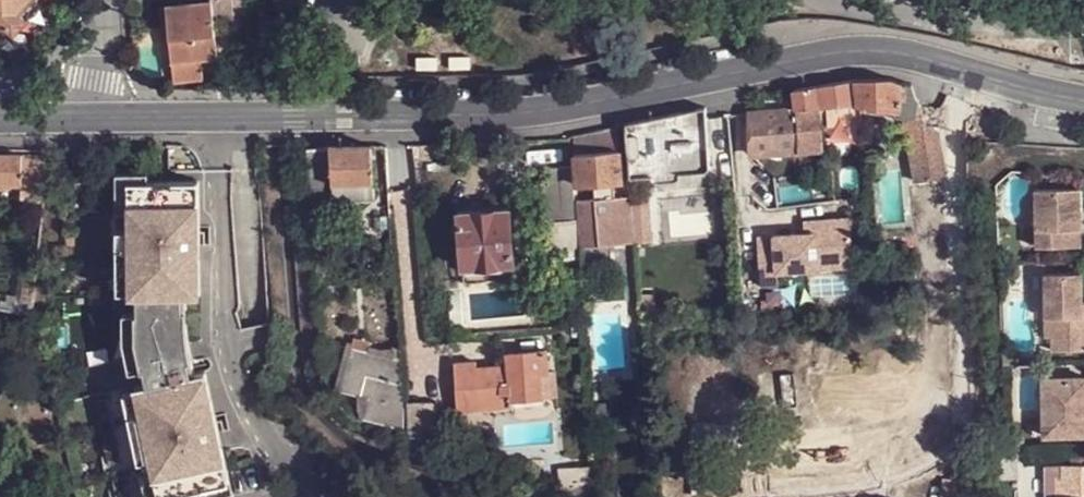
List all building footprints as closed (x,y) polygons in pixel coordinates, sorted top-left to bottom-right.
[(16,36),(29,21),(19,12),(30,0),(0,0),(0,21),(16,36)] [(19,12),(29,21),(48,0),(30,0),(19,12)] [(208,4),(215,4),(217,17),(247,15),(246,0),(207,0),(208,4)] [(215,4),(208,4),(170,7),(172,39),(176,82),(206,80),(204,60),(219,59),(217,17),(215,4)] [(172,39),(170,7),(161,7),(164,40),(172,39)] [(856,79),(794,89),(799,149),(822,147),(824,147),(820,108),(826,107),(858,101),(856,79)] [(918,87),(901,82),(888,79),(856,79),(858,101),(899,107),(908,109),(913,141),(919,179),(946,174),(952,166),(947,138),(946,130),(938,123),(929,125),(925,100),(918,87)] [(957,97),(948,95),(947,104),(967,105),(967,101),(957,97)] [(826,107),(828,125),(860,123),(858,101),(826,107)] [(751,111),(749,111),(752,153),(799,149),(795,108),(795,106),(751,111)] [(626,123),(631,177),(650,176),(649,172),(684,170),(684,173),(707,171),(712,167),(706,107),(626,123)] [(618,126),(575,134),(576,154),(578,182),(595,180),(597,197),(579,198),(580,216),(577,216),(579,238),(580,244),(627,241),(624,195),(616,195),(614,179),(623,179),(618,126)] [(371,144),(331,147),(334,184),(374,182),(371,144)] [(308,146),(311,186),(327,185),(334,184),(331,147),(308,146)] [(0,156),(0,182),(22,182),(22,157),(22,156),(0,156)] [(48,158),(22,157),(22,182),(21,201),(44,203),(48,158)] [(577,214),(574,173),(573,162),(552,163),(553,174),(537,174),(541,217),(577,214)] [(115,178),(116,207),(128,206),(127,177),(147,177),(146,167),(115,167),(115,178)] [(734,189),(732,174),(719,177),(721,191),(734,189)] [(136,293),(138,308),(137,336),(143,367),(149,383),(137,385),(138,387),(154,458),(158,474),(162,496),(164,496),(233,483),(224,448),(215,450),(212,435),(221,433),(207,370),(196,372),(187,343),(187,321),(186,291),(201,291),(199,256),(194,256),(194,240),(199,240),(197,176),(147,177),(127,177),(128,206),(128,225),(130,287),(129,294),(136,293)] [(377,196),(374,182),(334,184),(335,199),(377,196)] [(1082,183),(1036,183),(1038,241),(1083,241),(1082,183)] [(314,225),(328,224),(327,185),(311,186),(314,225)] [(635,245),(645,244),(642,195),(632,196),(635,245)] [(465,199),(465,205),(504,203),(503,197),(465,199)] [(457,206),(461,261),(513,257),(509,202),(504,203),(465,205),(457,206)] [(754,234),(759,283),(776,281),(775,269),(816,263),(814,249),(848,244),(846,213),(811,216),(813,228),(801,229),(754,234)] [(544,241),(579,238),(577,216),(577,214),(541,217),(544,241)] [(800,217),(801,229),(813,228),(811,216),(800,217)] [(128,225),(117,225),(118,288),(130,287),(128,225)] [(814,249),(816,263),(850,257),(848,244),(814,249)] [(461,261),(463,274),(514,270),(513,257),(461,261)] [(1046,268),(1047,332),(1054,332),(1054,346),(1083,346),(1083,316),(1083,298),(1083,268),(1046,268)] [(780,311),(776,281),(759,283),(762,310),(780,311)] [(137,336),(138,308),(124,309),(125,339),(132,369),(143,367),(137,336)] [(552,373),(549,349),(510,353),(511,364),(479,368),(479,360),(457,360),(459,408),(517,404),(516,399),(545,397),(544,374),(552,373)] [(1050,374),(1050,394),(1042,393),(1042,432),(1083,431),(1083,373),(1050,374)] [(400,383),(367,375),(361,399),(369,398),(368,417),(380,426),(405,429),(400,383)] [(138,387),(126,391),(142,460),(154,458),(138,387)] [(595,456),(577,457),(580,487),(598,494),(595,456)] [(1061,459),(1061,473),(1055,474),(1056,496),(1083,496),(1083,459),(1061,459)] [(146,476),(150,496),(162,496),(158,474),(146,476)] [(349,483),(346,496),(360,496),(363,486),(349,483)]
